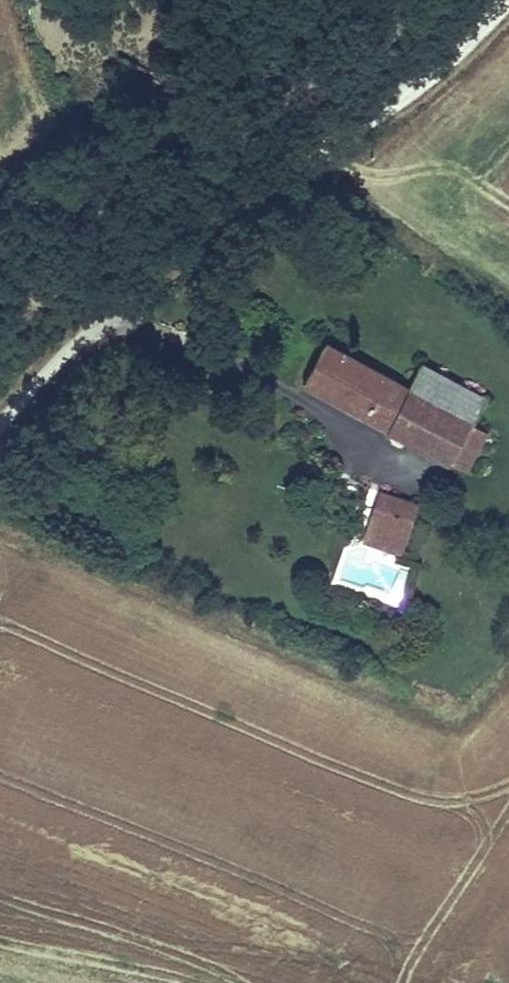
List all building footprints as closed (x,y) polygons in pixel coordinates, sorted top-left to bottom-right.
[(305,387),(415,445),(452,375),(422,360),(409,384),(329,341),(305,387)] [(452,375),(415,445),(449,463),(471,422),(486,393),(452,375)] [(471,422),(449,463),(470,473),(492,432),(471,422)] [(379,489),(363,536),(405,550),(421,503),(379,489)]
